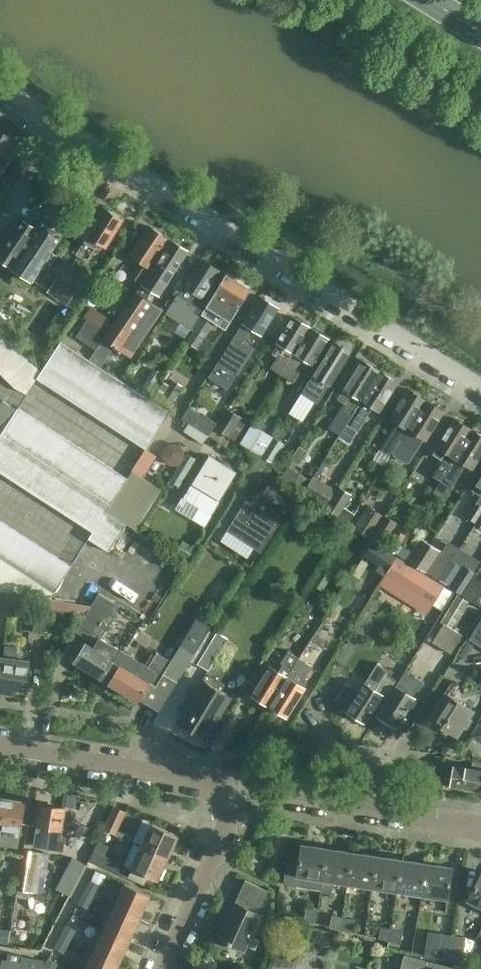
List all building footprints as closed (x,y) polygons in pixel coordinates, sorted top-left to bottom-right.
[(19,143),(0,131),(0,172),(19,143)] [(69,246),(54,270),(52,274),(53,274),(81,292),(89,279),(70,268),(78,256),(87,262),(98,243),(105,247),(122,220),(104,209),(95,223),(90,220),(83,231),(78,239),(80,241),(75,249),(69,246)] [(53,274),(52,274),(54,270),(44,263),(66,231),(44,217),(35,230),(23,221),(0,255),(0,261),(16,272),(11,280),(26,290),(28,287),(40,295),(53,274)] [(169,240),(148,226),(129,256),(140,263),(129,278),(139,284),(169,240)] [(141,284),(104,340),(131,358),(163,310),(145,299),(151,291),(158,295),(165,285),(187,252),(172,242),(150,275),(149,275),(143,285),(141,284)] [(204,310),(197,306),(219,271),(201,261),(180,295),(178,294),(166,313),(192,329),(204,310)] [(226,276),(206,307),(207,307),(192,331),(204,338),(219,314),(230,321),(249,290),(226,276)] [(56,280),(48,292),(67,304),(74,292),(56,280)] [(224,353),(208,377),(227,389),(253,349),(244,344),(242,342),(251,329),(253,330),(261,335),(278,308),(260,296),(224,353)] [(0,314),(0,331),(8,323),(0,314)] [(281,374),(310,328),(293,317),(276,342),(284,347),(271,368),(281,374)] [(87,320),(76,337),(95,349),(106,333),(87,320)] [(310,328),(281,374),(292,381),(305,361),(312,365),(328,339),(310,328)] [(9,341),(0,333),(0,334),(0,351),(9,341)] [(17,350),(9,341),(0,351),(0,367),(17,350)] [(333,342),(301,393),(315,402),(327,383),(329,385),(350,353),(333,342)] [(36,380),(47,386),(71,349),(61,343),(41,372),(36,380)] [(81,356),(71,349),(47,386),(57,393),(81,356)] [(5,379),(26,358),(17,350),(0,367),(0,376),(5,379)] [(81,356),(57,393),(67,399),(91,362),(81,356)] [(5,379),(15,386),(34,366),(26,358),(5,379)] [(354,410),(370,385),(379,371),(370,365),(370,366),(362,360),(344,389),(337,400),(354,410)] [(91,362),(67,399),(77,405),(101,368),(91,362)] [(35,379),(36,380),(41,372),(39,371),(34,366),(15,386),(26,393),(35,379)] [(148,394),(162,372),(154,366),(139,389),(148,394)] [(111,375),(101,368),(77,405),(87,412),(111,375)] [(370,385),(354,410),(346,425),(357,432),(372,407),(379,411),(397,382),(379,371),(370,385)] [(87,412),(97,418),(121,381),(111,375),(87,412)] [(167,409),(182,386),(171,380),(157,402),(167,409)] [(131,388),(121,381),(97,418),(107,425),(131,388)] [(131,388),(107,425),(117,431),(141,394),(131,388)] [(389,456),(391,453),(392,451),(407,428),(407,429),(425,400),(407,389),(389,417),(396,422),(391,430),(390,429),(378,449),(389,456)] [(141,394),(117,431),(127,437),(150,400),(141,394)] [(213,399),(196,426),(210,435),(226,408),(213,399)] [(150,400),(127,437),(137,444),(160,407),(150,400)] [(407,428),(392,451),(392,452),(393,455),(405,462),(408,461),(422,439),(425,440),(443,411),(425,400),(407,429),(407,428)] [(1,434),(16,410),(1,401),(0,403),(0,435),(1,434)] [(170,413),(160,407),(137,444),(146,450),(170,413)] [(11,441),(28,415),(17,408),(16,410),(1,434),(11,441)] [(216,429),(234,441),(247,421),(228,410),(216,429)] [(11,441),(21,447),(21,448),(38,421),(28,415),(11,441)] [(439,480),(471,429),(453,418),(435,446),(436,447),(432,454),(438,459),(429,474),(439,480)] [(21,448),(30,453),(31,454),(48,428),(38,421),(21,448)] [(240,444),(260,456),(271,437),(252,425),(240,444)] [(31,454),(40,460),(41,460),(58,434),(48,428),(31,454)] [(439,480),(439,481),(450,487),(460,472),(458,471),(463,463),(471,468),(480,453),(480,435),(471,429),(439,480)] [(0,435),(0,458),(11,441),(1,434),(0,435)] [(41,460),(50,466),(51,467),(68,441),(58,434),(41,460)] [(273,439),(262,457),(256,466),(252,463),(247,472),(259,480),(270,463),(282,444),(273,439)] [(0,458),(0,473),(3,475),(21,447),(11,441),(0,458)] [(51,467),(60,472),(61,473),(78,447),(68,441),(51,467)] [(183,456),(184,455),(183,452),(182,450),(181,447),(179,446),(177,445),(174,444),(171,444),(169,445),(167,446),(165,448),(164,450),(163,453),(163,455),(163,457),(164,459),(166,462),(167,463),(170,464),(172,465),(175,465),(177,464),(180,463),(181,461),(183,459),(183,456)] [(21,447),(3,475),(13,481),(30,453),(21,448),(21,447)] [(70,479),(71,480),(88,453),(78,447),(61,473),(70,479)] [(40,460),(31,454),(30,453),(13,481),(23,488),(40,460)] [(81,486),(98,460),(88,453),(71,480),(80,485),(81,486)] [(179,467),(187,472),(195,459),(187,454),(179,467)] [(209,456),(184,498),(212,514),(237,473),(209,456)] [(23,488),(33,494),(50,466),(41,460),(40,460),(23,488)] [(81,486),(90,492),(91,492),(108,466),(98,460),(81,486)] [(60,472),(51,467),(50,466),(33,494),(42,500),(60,472)] [(91,492),(100,498),(101,499),(118,472),(108,466),(91,492)] [(288,467),(280,479),(301,493),(309,480),(288,467)] [(60,472),(42,500),(52,507),(70,479),(61,473),(60,472)] [(128,479),(127,478),(118,472),(101,499),(111,505),(128,479)] [(111,505),(107,511),(116,517),(126,524),(133,528),(135,530),(161,490),(132,472),(129,477),(128,479),(111,505)] [(302,495),(325,509),(336,490),(313,476),(302,495)] [(466,517),(475,522),(480,513),(480,477),(472,491),(479,496),(475,503),(466,517)] [(71,480),(70,479),(52,507),(62,513),(80,485),(71,480)] [(246,502),(227,531),(238,538),(261,553),(296,497),(274,483),(270,481),(261,496),(257,493),(250,504),(246,502)] [(90,492),(81,486),(80,485),(62,513),(72,520),(90,492)] [(325,509),(348,524),(354,514),(344,508),(351,495),(350,494),(338,487),(336,490),(325,509)] [(100,498),(91,492),(90,492),(72,520),(82,526),(100,498)] [(106,511),(107,511),(111,505),(101,499),(100,498),(82,526),(92,532),(106,511)] [(364,534),(370,537),(383,517),(363,505),(350,525),(364,534)] [(92,532),(88,539),(98,545),(116,517),(107,511),(106,511),(92,532)] [(370,537),(381,545),(395,522),(384,515),(383,517),(370,537)] [(108,552),(126,524),(116,517),(98,545),(108,552)] [(0,523),(0,544),(11,528),(1,521),(0,523)] [(338,542),(359,556),(370,539),(349,526),(338,542)] [(0,544),(0,560),(3,562),(21,534),(11,528),(0,544)] [(395,530),(384,547),(393,552),(404,536),(395,530)] [(21,534),(3,562),(13,568),(30,541),(21,534)] [(417,566),(431,544),(420,537),(407,559),(417,566)] [(30,541),(13,568),(23,574),(40,547),(30,541)] [(383,573),(393,556),(370,541),(361,554),(379,565),(377,569),(383,573)] [(431,544),(417,566),(427,572),(441,550),(431,544)] [(40,547),(23,574),(33,581),(50,554),(40,547)] [(461,594),(480,563),(480,553),(474,549),(462,568),(451,561),(439,579),(461,594)] [(50,554),(33,581),(43,587),(60,560),(50,554)] [(441,587),(423,575),(393,556),(383,573),(431,604),(441,587)] [(13,568),(3,562),(0,560),(0,590),(50,598),(51,592),(43,587),(33,581),(23,574),(13,568)] [(60,560),(43,587),(51,592),(52,593),(70,566),(60,560)] [(461,594),(480,607),(480,577),(475,573),(480,564),(480,563),(461,594)] [(458,595),(440,623),(443,625),(444,623),(452,629),(453,629),(469,603),(458,595)] [(96,596),(73,633),(94,646),(99,638),(117,609),(96,596)] [(52,607),(37,605),(33,631),(48,634),(52,607)] [(468,639),(480,647),(480,619),(468,639)] [(119,650),(102,678),(109,667),(116,672),(109,683),(138,701),(139,700),(159,713),(177,682),(195,653),(193,652),(208,627),(196,620),(171,661),(157,653),(148,668),(119,650)] [(443,625),(432,642),(450,654),(462,635),(453,629),(452,629),(444,623),(443,625)] [(217,632),(197,664),(208,671),(228,639),(217,632)] [(102,678),(119,650),(99,638),(94,646),(93,648),(85,643),(74,661),(102,678)] [(3,657),(0,683),(0,692),(23,695),(28,661),(16,659),(18,648),(5,646),(3,657)] [(277,672),(268,667),(250,695),(268,706),(286,678),(292,668),(297,659),(286,652),(279,663),(282,665),(277,672)] [(286,678),(268,706),(286,717),(304,689),(299,686),(311,668),(308,666),(311,661),(303,657),(300,661),(297,659),(292,668),(286,678)] [(370,673),(364,684),(364,683),(358,692),(345,684),(344,686),(340,683),(335,691),(339,693),(334,701),(347,709),(346,712),(363,723),(381,694),(374,690),(387,670),(377,663),(370,673)] [(396,686),(377,715),(397,728),(416,698),(415,698),(424,683),(406,672),(396,686)] [(202,681),(178,722),(205,739),(230,698),(202,681)] [(474,712),(445,693),(428,718),(457,737),(474,712)] [(480,791),(480,771),(453,766),(451,777),(447,777),(446,785),(480,791)] [(0,833),(0,845),(18,848),(25,802),(6,799),(0,833)] [(35,836),(34,846),(63,851),(65,837),(60,836),(64,809),(40,805),(36,832),(35,836)] [(127,812),(114,806),(103,828),(116,834),(127,812)] [(143,842),(141,846),(167,857),(177,835),(143,819),(134,838),(143,842)] [(98,844),(92,859),(106,865),(112,850),(98,844)] [(286,885),(320,890),(326,848),(301,844),(298,861),(287,859),(283,881),(286,885)] [(132,868),(128,877),(145,884),(149,876),(157,880),(167,857),(141,846),(131,868),(132,868)] [(332,882),(346,884),(351,852),(326,848),(320,890),(320,893),(330,895),(332,882)] [(23,850),(17,889),(37,893),(44,853),(23,850)] [(377,856),(351,852),(346,884),(371,888),(377,856)] [(402,860),(377,856),(371,888),(397,892),(402,860)] [(72,858),(57,886),(70,893),(85,865),(72,858)] [(397,892),(422,896),(427,864),(402,860),(397,892)] [(427,864),(422,896),(447,899),(452,868),(427,864)] [(467,900),(480,908),(480,873),(467,900)] [(85,891),(93,895),(99,884),(91,879),(85,891)] [(243,950),(260,914),(259,913),(269,891),(245,880),(234,902),(217,938),(243,950)] [(114,906),(139,918),(150,894),(125,882),(114,906)] [(93,895),(85,891),(79,902),(87,906),(93,895)] [(129,941),(139,918),(114,906),(103,930),(129,941)] [(313,923),(316,911),(305,909),(303,921),(313,923)] [(339,929),(342,917),(332,915),(329,927),(339,929)] [(342,917),(339,929),(349,932),(352,920),(342,917)] [(61,935),(69,939),(75,928),(67,924),(61,935)] [(388,941),(391,929),(380,927),(378,938),(388,941)] [(10,931),(0,929),(0,945),(8,946),(10,931)] [(391,929),(388,941),(399,944),(402,932),(391,929)] [(118,964),(129,941),(103,930),(93,952),(118,964)] [(449,961),(453,936),(441,934),(427,932),(424,956),(437,958),(449,961)] [(69,939),(61,935),(55,947),(49,957),(57,962),(69,939)] [(453,936),(449,961),(461,964),(463,952),(468,954),(473,942),(465,938),(453,936)] [(118,964),(93,952),(85,968),(116,968),(118,964)] [(21,962),(22,956),(7,954),(5,968),(20,968),(22,962),(21,962)] [(404,954),(401,968),(458,968),(404,954)] [(43,960),(22,956),(21,962),(22,962),(20,968),(42,968),(43,960)] [(43,968),(54,968),(57,962),(49,957),(43,968)] [(297,963),(275,957),(271,968),(295,968),(297,963)]
